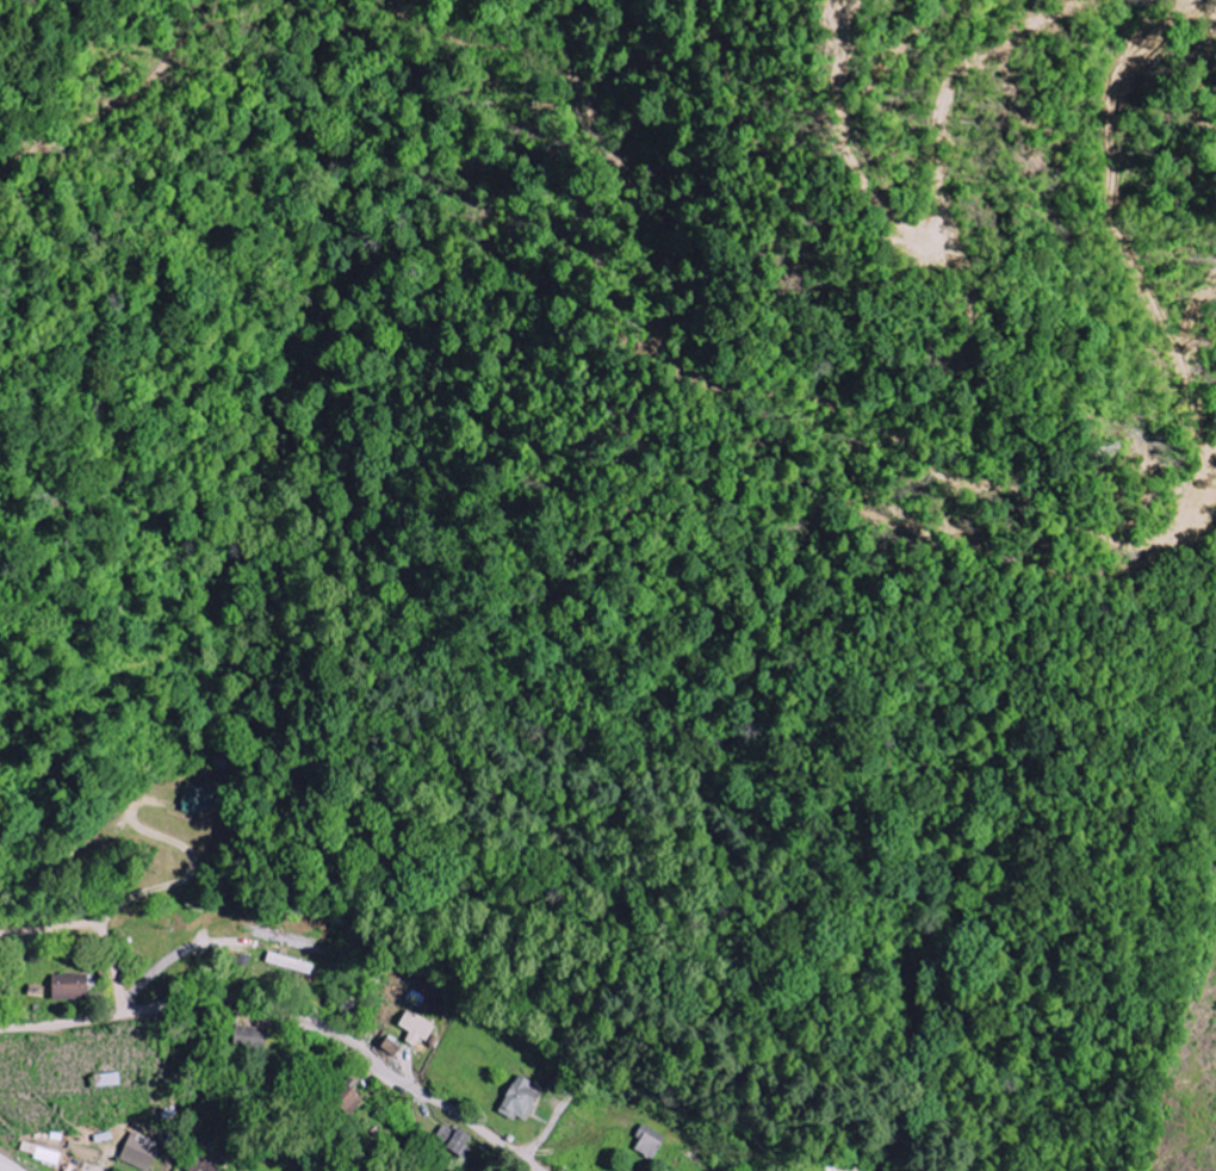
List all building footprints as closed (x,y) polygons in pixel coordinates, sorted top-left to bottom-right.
[(182,811),(204,817),(207,806),(214,808),(219,788),(201,783),(200,787),(189,785),(182,811)] [(315,964),(270,952),(267,963),(313,974),(315,964)] [(90,999),(89,974),(54,975),(55,1001),(90,999)] [(435,1026),(408,1011),(400,1026),(412,1033),(407,1041),(422,1049),(435,1026)] [(267,1050),(269,1029),(236,1025),(234,1047),(267,1050)] [(402,1048),(387,1040),(383,1049),(397,1057),(402,1048)] [(518,1117),(529,1122),(545,1086),(519,1075),(501,1114),(516,1120),(518,1117)] [(447,1148),(467,1160),(478,1141),(459,1130),(457,1133),(444,1125),(436,1138),(448,1146),(447,1148)] [(636,1150),(655,1160),(667,1137),(643,1125),(637,1137),(642,1140),(636,1150)] [(148,1170),(151,1170),(161,1143),(131,1133),(121,1161),(148,1170)] [(193,1160),(189,1170),(222,1170),(193,1160)]
